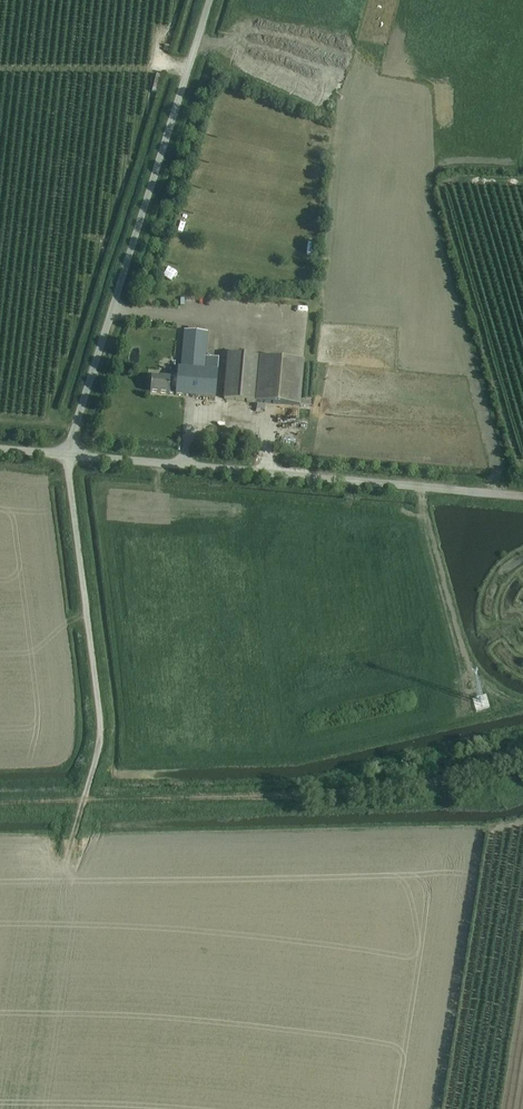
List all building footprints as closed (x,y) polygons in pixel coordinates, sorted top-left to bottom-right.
[(283,117),(288,106),(279,102),(274,114),(283,117)] [(195,164),(205,166),(207,158),(197,156),(195,164)] [(319,167),(319,158),(308,158),(308,167),(319,167)] [(305,195),(317,195),(317,184),(305,184),(305,195)] [(163,264),(175,266),(176,260),(165,258),(163,264)] [(151,377),(150,392),(168,393),(169,393),(175,393),(175,394),(216,397),(218,371),(219,358),(205,357),(207,332),(185,330),(182,368),(178,368),(178,374),(170,374),(170,378),(151,377)] [(299,407),(303,362),(227,356),(223,400),(299,407)] [(287,433),(287,441),(308,442),(309,434),(287,433)]
